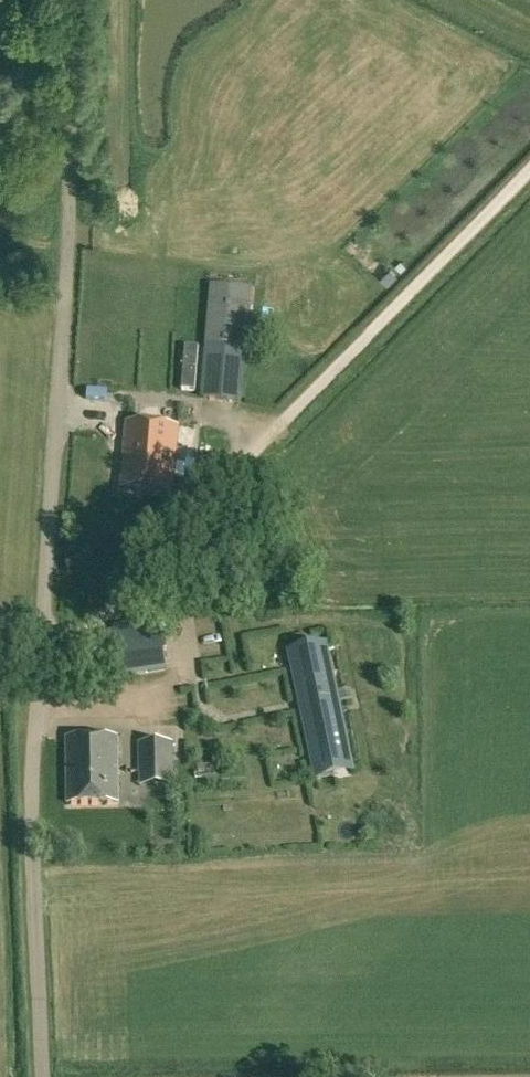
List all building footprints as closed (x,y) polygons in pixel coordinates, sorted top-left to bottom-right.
[(201,397),(244,401),(253,287),(210,283),(201,397)] [(121,486),(172,491),(178,425),(188,332),(134,327),(127,408),(130,408),(129,421),(127,421),(121,486)] [(81,386),(123,386),(123,364),(81,363),(81,386)] [(194,479),(209,481),(212,461),(196,459),(194,479)] [(224,634),(222,610),(206,610),(207,635),(224,634)] [(156,624),(104,632),(111,673),(163,664),(156,624)] [(310,694),(315,718),(340,712),(326,646),(290,653),(299,696),(310,694)] [(340,712),(315,718),(304,720),(316,776),(317,776),(317,775),(334,772),(331,757),(347,754),(350,769),(352,768),(340,712)] [(67,737),(68,801),(119,800),(117,736),(67,737)] [(140,742),(140,785),(174,784),(173,742),(140,742)]
